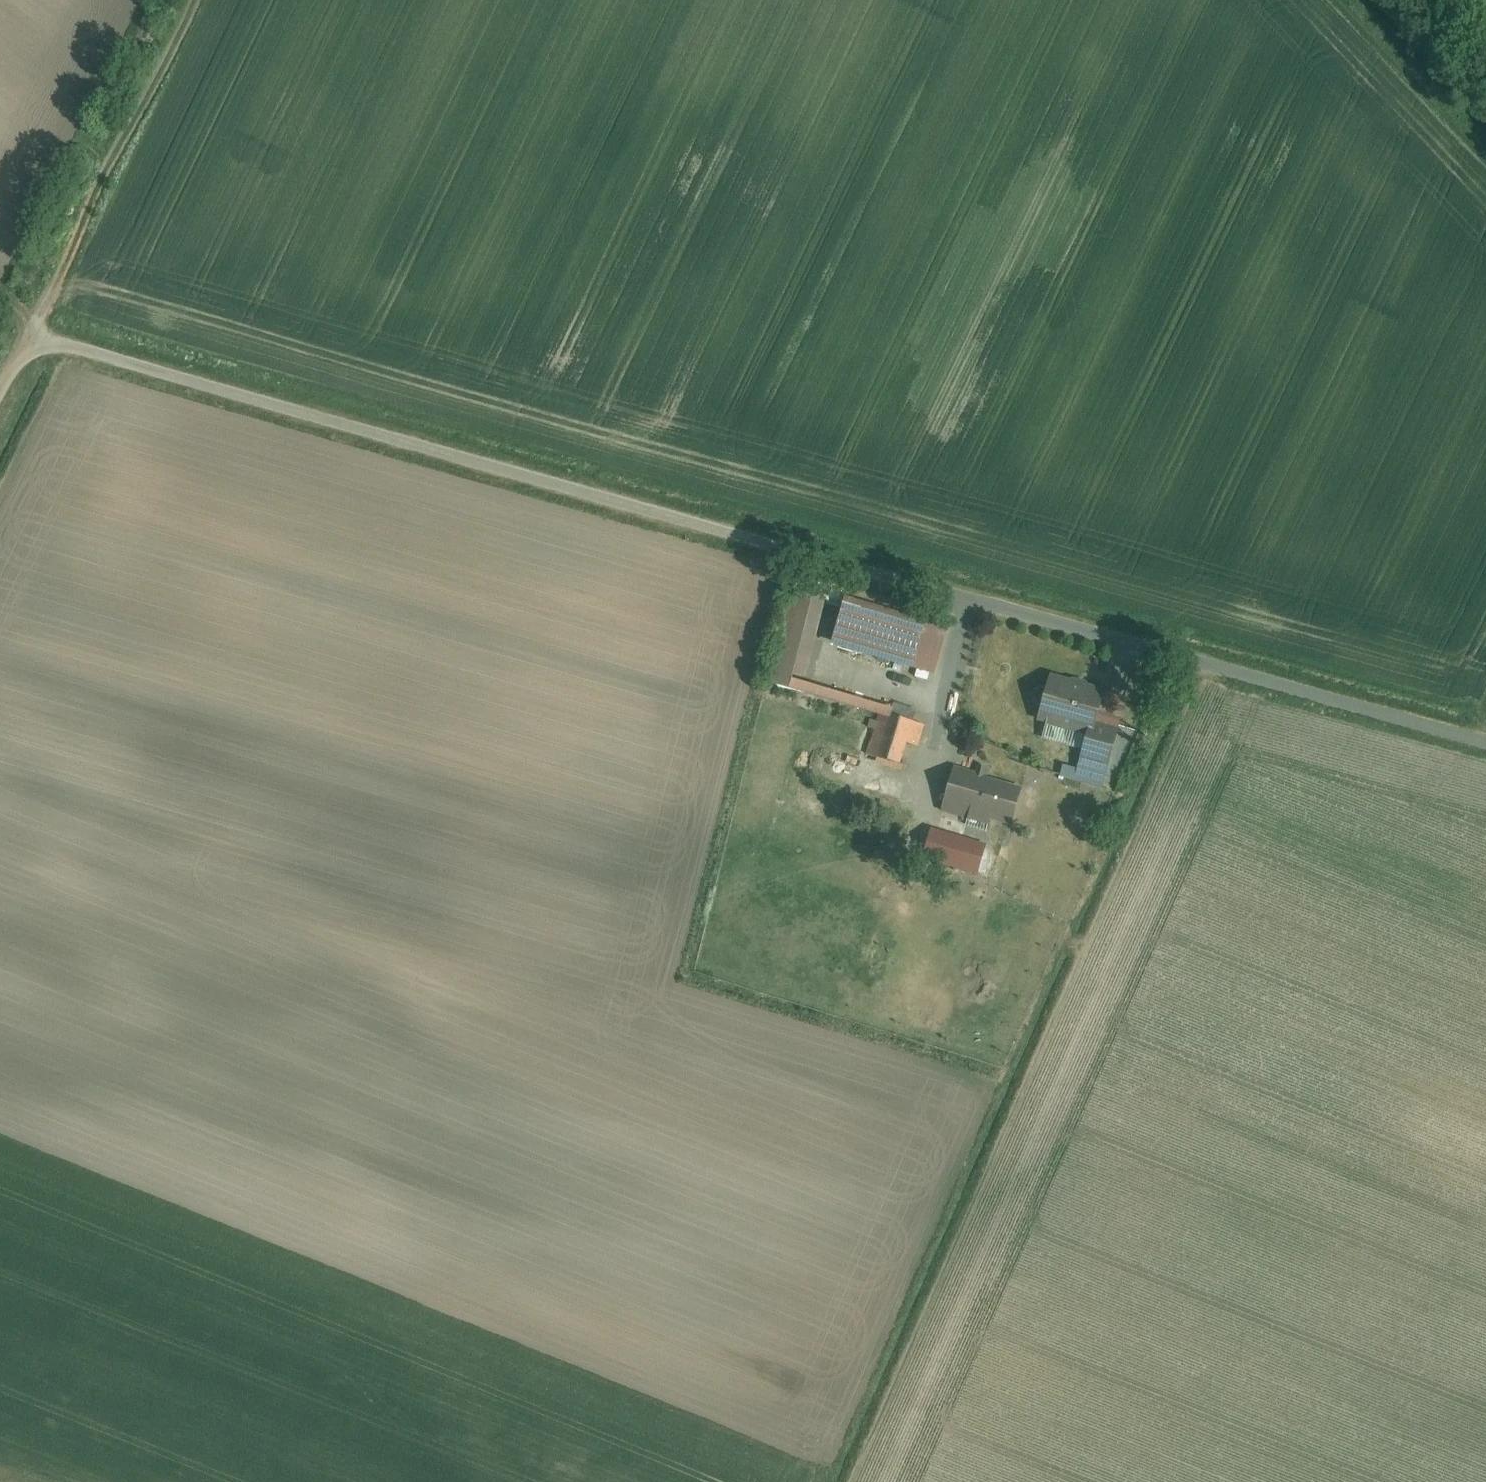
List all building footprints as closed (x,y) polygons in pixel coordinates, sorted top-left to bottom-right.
[(794,593),(766,686),(877,720),(866,757),(898,767),(904,746),(918,751),(925,729),(891,718),(895,708),(806,681),(829,603),(794,593)] [(837,605),(823,652),(927,681),(941,634),(837,605)] [(1127,703),(1046,679),(1031,728),(1081,743),(1072,773),(1104,783),(1127,703)] [(1022,790),(952,769),(940,811),(1009,831),(1022,790)] [(927,832),(918,861),(969,876),(978,846),(927,832)]
